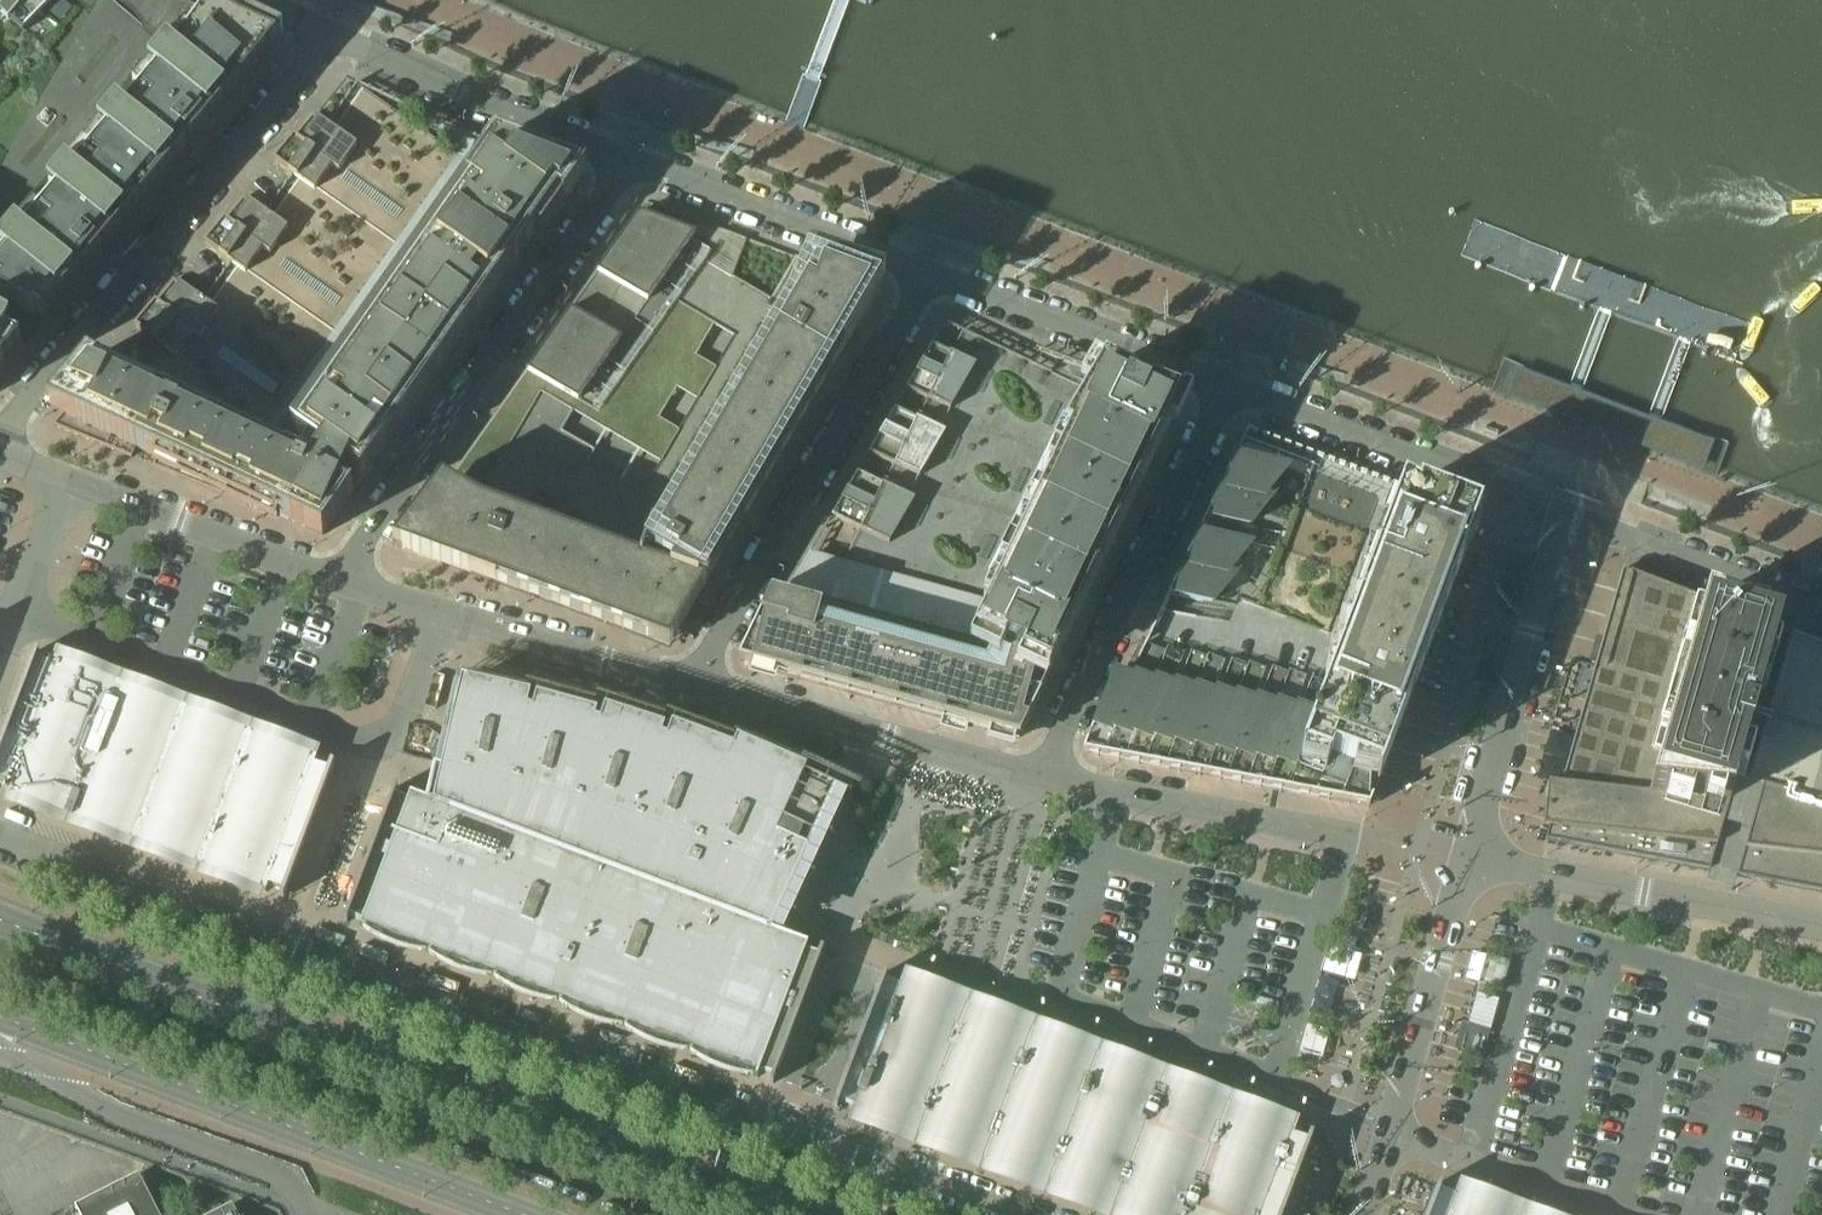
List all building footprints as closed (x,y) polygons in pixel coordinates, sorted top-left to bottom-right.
[(277,44),(276,44),(283,36),(249,20),(242,28),(182,0),(162,0),(141,25),(111,0),(0,0),(0,12),(4,16),(0,21),(0,375),(277,44)] [(102,367),(52,426),(131,458),(135,448),(180,469),(176,476),(276,517),(277,515),(322,536),(576,175),(498,145),(497,147),(480,173),(355,85),(327,125),(312,115),(273,162),(292,175),(265,213),(243,198),(204,245),(230,263),(203,301),(174,281),(134,328),(166,350),(153,370),(141,386),(102,367)] [(638,212),(623,234),(679,257),(695,234),(638,212)] [(623,234),(608,256),(663,279),(679,257),(623,234)] [(608,256),(593,277),(647,302),(663,279),(608,256)] [(670,648),(859,325),(879,289),(795,258),(771,300),(766,308),(782,317),(655,535),(651,534),(644,554),(663,564),(659,570),(613,552),(588,618),(670,648)] [(593,277),(568,313),(554,332),(607,360),(647,302),(593,277)] [(768,592),(738,663),(744,664),(821,686),(1019,740),(1173,419),(1177,409),(1178,407),(1180,403),(1171,399),(1168,398),(1166,398),(1156,394),(1155,393),(1145,390),(1100,372),(1100,375),(1042,352),(1039,358),(1035,365),(1035,366),(1027,362),(962,331),(951,354),(949,354),(931,345),(905,389),(926,399),(919,415),(917,420),(904,414),(893,409),(867,453),(869,454),(880,459),(893,465),(886,480),(883,486),(870,480),(858,474),(856,473),(830,517),(832,518),(859,531),(843,562),(841,568),(822,563),(816,583),(795,577),(783,597),(768,592)] [(554,332),(540,352),(592,381),(607,360),(554,332)] [(540,352),(527,371),(577,402),(592,381),(540,352)] [(502,511),(577,402),(527,371),(443,489),(502,511)] [(1479,517),(1248,429),(1128,678),(1112,674),(1082,753),(1368,807),(1479,517)] [(588,618),(613,552),(502,511),(443,489),(402,549),(588,618)] [(1609,642),(1602,666),(1677,688),(1702,601),(1687,595),(1688,595),(1677,591),(1675,597),(1630,580),(1626,595),(1616,592),(1602,640),(1609,642)] [(1702,601),(1677,688),(1657,756),(1735,779),(1778,630),(1702,601)] [(1790,634),(1747,782),(1821,804),(1821,646),(1790,634)] [(328,770),(314,765),(316,758),(53,658),(50,665),(36,660),(39,653),(35,651),(32,661),(33,661),(0,748),(0,783),(5,785),(2,792),(266,892),(269,885),(282,890),(279,898),(283,899),(287,890),(286,889),(329,773),(330,773),(334,764),(330,763),(328,770)] [(1747,782),(1735,779),(1657,756),(1677,688),(1602,666),(1595,664),(1560,785),(1547,783),(1543,827),(1548,828),(1544,840),(1709,872),(1712,862),(1738,869),(1736,877),(1821,893),(1821,804),(1747,782)] [(394,788),(343,922),(347,923),(349,916),(362,921),(359,928),(757,1078),(759,1071),(775,1077),(821,958),(804,952),(807,944),(763,927),(773,906),(832,779),(807,768),(806,770),(736,739),(732,748),(672,726),(667,740),(662,738),(665,728),(604,709),(600,723),(595,721),(597,713),(536,697),(532,711),(527,710),(530,695),(467,681),(461,707),(447,704),(426,800),(410,794),(407,800),(395,796),(397,789),(394,788)] [(1501,990),(1509,962),(1487,955),(1479,984),(1501,990)] [(1024,1026),(941,995),(901,979),(899,986),(885,981),(887,974),(884,973),(833,1107),(836,1108),(839,1101),(853,1106),(850,1113),(1119,1214),(1282,1214),(1313,1135),(1309,1134),(1307,1140),(1293,1135),(1295,1128),(1214,1098),(1024,1026)] [(1323,982),(1313,1006),(1328,1012),(1338,989),(1323,982)] [(1476,992),(1460,1049),(1483,1056),(1499,999),(1476,992)] [(1307,1025),(1299,1053),(1321,1059),(1329,1031),(1307,1025)] [(139,1174),(75,1207),(79,1214),(159,1214),(139,1174)] [(1438,1182),(1426,1214),(1524,1214),(1456,1189),(1453,1196),(1439,1191),(1442,1184),(1438,1182)] [(232,1205),(213,1214),(237,1214),(232,1205)]
